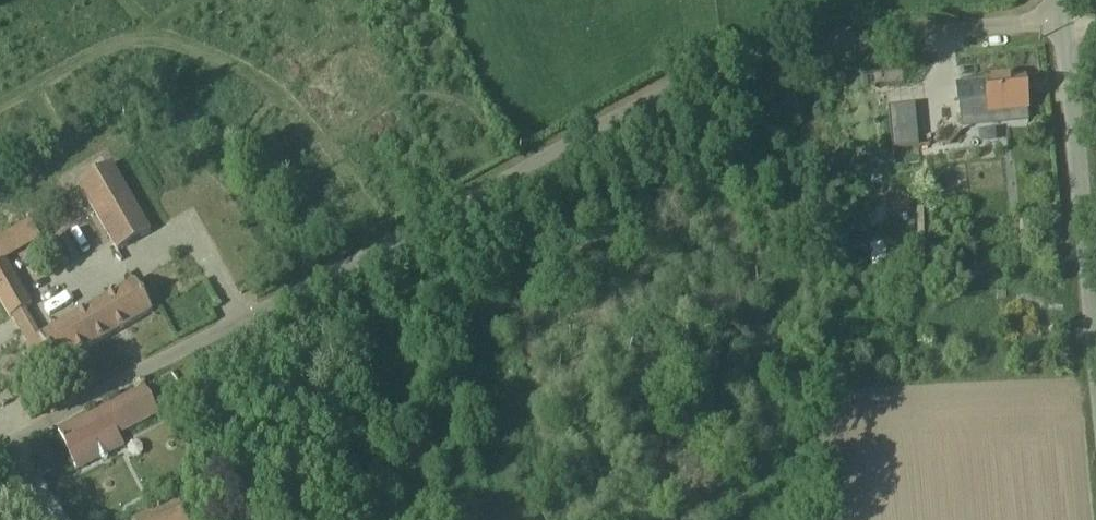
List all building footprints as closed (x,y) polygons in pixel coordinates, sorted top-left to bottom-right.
[(955,88),(959,131),(1027,125),(1022,81),(984,84),(984,86),(955,88)] [(894,88),(883,89),(883,99),(873,100),(875,135),(893,133),(895,154),(917,152),(913,96),(895,98),(894,88)] [(116,254),(149,235),(111,168),(109,168),(77,187),(116,254)] [(28,222),(0,238),(0,305),(8,320),(31,307),(5,261),(39,241),(28,222)] [(24,348),(41,376),(53,368),(54,370),(150,314),(132,283),(37,339),(37,340),(24,348)] [(157,417),(143,389),(57,433),(77,473),(122,450),(117,438),(157,417)] [(134,519),(185,519),(176,501),(134,519)]
